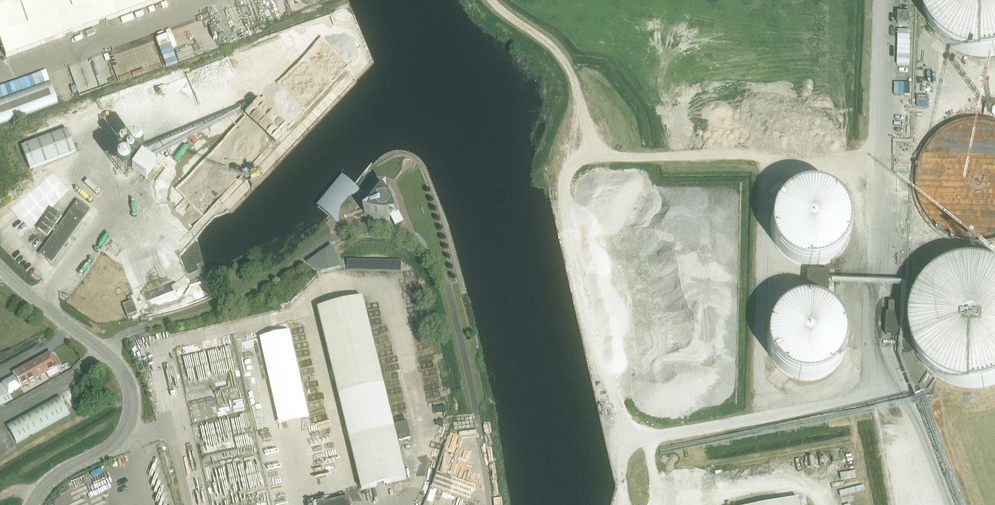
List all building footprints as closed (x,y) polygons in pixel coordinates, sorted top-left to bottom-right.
[(6,58),(165,0),(0,0),(0,41),(6,58)] [(922,9),(926,20),(931,31),(938,40),(947,48),(957,54),(968,58),(980,60),(992,60),(994,59),(994,0),(921,0),(922,9)] [(908,23),(909,12),(897,12),(897,23),(908,23)] [(50,83),(0,102),(0,125),(58,104),(50,83)] [(9,137),(5,128),(0,130),(0,141),(9,137)] [(21,147),(30,169),(75,153),(67,130),(21,147)] [(119,170),(142,184),(154,165),(144,158),(141,163),(128,155),(119,170)] [(51,173),(34,191),(46,202),(63,183),(51,173)] [(318,205),(331,216),(355,187),(342,176),(318,205)] [(362,204),(363,205),(365,213),(365,214),(369,216),(373,217),(377,218),(382,218),(389,219),(391,219),(390,218),(390,216),(396,213),(396,212),(397,212),(397,210),(397,207),(395,202),(394,198),(390,190),(388,187),(387,187),(379,185),(378,184),(372,190),(369,194),(366,197),(364,200),(362,204)] [(771,225),(771,227),(771,228),(771,230),(772,232),(772,234),(772,235),(773,237),(773,239),(774,240),(775,242),(775,243),(776,245),(777,246),(778,248),(779,249),(780,251),(781,252),(782,253),(783,255),(785,256),(786,257),(787,258),(789,259),(790,260),(792,261),(793,262),(795,262),(796,263),(798,264),(800,264),(801,265),(803,265),(805,265),(806,265),(808,266),(810,266),(812,266),(813,266),(815,266),(817,265),(818,265),(820,265),(822,264),(824,264),(825,263),(827,263),(828,262),(830,261),(831,260),(833,259),(834,258),(836,257),(837,256),(838,255),(840,254),(841,253),(842,251),(843,250),(844,249),(845,247),(846,246),(847,244),(847,243),(848,241),(849,239),(849,238),(850,236),(850,234),(851,233),(851,231),(851,229),(851,227),(851,226),(851,225),(851,224),(851,223),(851,222),(851,221),(851,220),(851,219),(850,219),(850,218),(850,217),(850,216),(850,215),(849,214),(849,213),(849,212),(848,211),(848,210),(848,209),(847,209),(847,208),(847,207),(846,207),(846,206),(846,205),(845,205),(845,204),(844,204),(844,203),(844,202),(843,202),(843,201),(842,201),(842,200),(841,200),(841,199),(840,199),(840,198),(839,197),(838,196),(837,195),(835,194),(834,193),(833,192),(831,191),(830,190),(828,190),(827,189),(825,188),(823,188),(822,187),(820,187),(818,186),(817,186),(815,186),(813,186),(811,186),(810,186),(808,186),(806,186),(804,186),(803,187),(801,187),(799,187),(798,188),(796,189),(795,189),(793,190),(791,191),(790,192),(789,193),(787,194),(786,195),(784,196),(783,197),(782,198),(781,200),(780,201),(779,202),(778,204),(777,205),(776,207),(775,208),(774,210),(774,211),(773,213),(773,215),(772,216),(772,218),(772,220),(771,222),(771,223),(771,225)] [(91,212),(72,198),(65,207),(60,204),(53,214),(58,217),(54,222),(74,236),(91,212)] [(332,246),(308,263),(321,273),(340,268),(332,246)] [(401,269),(401,261),(348,261),(348,269),(401,269)] [(975,264),(964,265),(953,267),(942,272),(933,279),(924,287),(918,297),(913,307),(911,318),(911,330),(912,341),(916,352),(922,362),(929,371),(938,378),(948,384),(959,387),(971,389),(982,388),(993,386),(994,385),(994,268),(987,265),(975,264)] [(317,309),(361,490),(406,479),(362,298),(317,309)] [(767,338),(767,340),(767,341),(767,342),(767,343),(767,345),(767,346),(767,347),(768,348),(768,349),(768,351),(769,352),(769,353),(770,354),(770,355),(771,356),(771,357),(772,358),(772,360),(773,361),(774,362),(774,363),(775,364),(776,365),(777,365),(778,366),(779,367),(779,368),(780,369),(781,370),(782,371),(783,371),(784,372),(785,373),(786,373),(788,374),(789,374),(790,375),(791,375),(792,376),(793,376),(794,377),(796,377),(797,377),(798,378),(799,378),(800,378),(802,378),(803,378),(804,379),(805,379),(806,379),(807,379),(808,379),(809,379),(810,378),(811,378),(812,378),(813,378),(814,378),(815,378),(816,377),(817,377),(818,377),(819,377),(820,376),(821,376),(822,376),(822,375),(823,375),(824,375),(824,374),(825,374),(826,374),(826,373),(827,373),(828,373),(828,372),(829,372),(829,371),(830,371),(831,370),(832,370),(832,369),(833,369),(834,368),(835,367),(836,366),(836,365),(837,365),(837,364),(838,364),(838,363),(839,363),(839,362),(839,361),(840,361),(840,360),(841,360),(841,359),(841,358),(842,358),(842,357),(842,356),(843,356),(843,355),(843,354),(844,354),(844,353),(844,352),(845,351),(845,350),(845,349),(845,348),(846,347),(846,346),(846,345),(846,344),(846,343),(846,342),(846,341),(846,340),(847,339),(847,338),(846,338),(846,337),(846,336),(846,335),(846,334),(846,333),(846,332),(846,331),(846,330),(845,330),(845,329),(845,328),(845,327),(844,326),(844,325),(844,324),(843,323),(843,322),(842,321),(842,320),(841,319),(841,318),(840,317),(840,316),(839,315),(838,314),(837,313),(836,312),(836,311),(835,311),(835,310),(834,309),(833,309),(832,308),(831,307),(830,306),(829,306),(828,305),(827,304),(826,304),(825,303),(824,303),(823,302),(821,302),(820,301),(819,301),(818,300),(817,300),(816,300),(814,299),(813,299),(812,299),(811,299),(809,299),(808,299),(807,299),(806,299),(805,299),(803,299),(802,299),(801,299),(800,299),(798,299),(797,300),(796,300),(795,300),(794,301),(792,301),(791,302),(790,302),(789,303),(788,303),(787,304),(786,304),(785,305),(784,306),(783,306),(782,307),(781,308),(780,309),(779,310),(778,311),(777,311),(776,312),(776,313),(775,314),(774,315),(773,316),(773,317),(772,318),(771,319),(771,321),(770,322),(770,323),(769,324),(769,325),(768,326),(768,327),(768,329),(767,330),(767,331),(767,332),(767,333),(767,335),(767,336),(767,337),(767,338)] [(887,313),(886,334),(901,335),(903,301),(891,300),(891,303),(890,303),(889,313),(887,313)] [(135,301),(126,305),(131,316),(140,313),(135,301)] [(61,366),(56,358),(55,358),(52,352),(13,374),(15,377),(3,383),(4,384),(0,386),(0,407),(4,404),(1,398),(9,394),(61,366)] [(69,414),(59,396),(6,424),(17,444),(69,414)] [(411,438),(407,421),(394,424),(399,441),(411,438)] [(893,445),(895,456),(906,453),(903,443),(893,445)]
